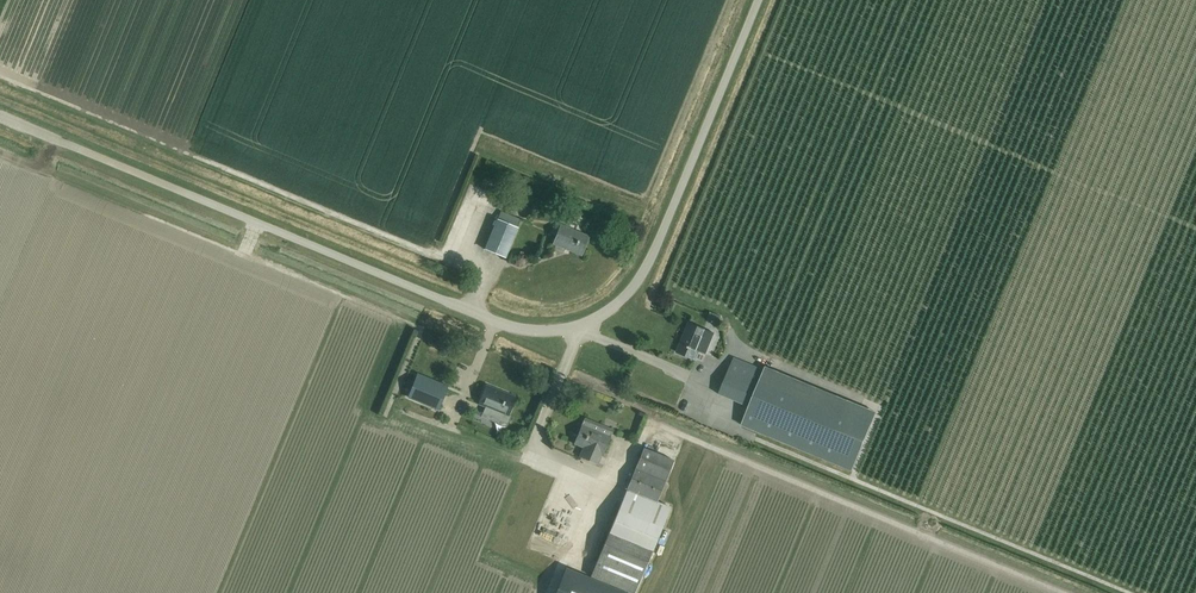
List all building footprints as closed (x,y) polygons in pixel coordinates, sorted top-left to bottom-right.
[(484,249),(505,258),(517,227),(496,219),(484,249)] [(528,245),(537,227),(527,222),(518,241),(528,245)] [(552,244),(581,256),(589,236),(560,224),(552,244)] [(705,353),(714,333),(688,323),(676,352),(695,360),(699,351),(705,353)] [(733,357),(718,394),(748,406),(763,370),(733,357)] [(417,377),(408,397),(437,409),(446,389),(417,377)] [(747,424),(850,470),(869,427),(766,382),(747,424)] [(507,416),(515,397),(486,385),(478,404),(507,416)] [(612,460),(620,441),(610,437),(613,430),(584,418),(573,444),(582,447),(578,457),(607,469),(611,460),(612,460)] [(635,469),(663,481),(664,481),(673,460),(643,448),(634,469),(635,469)] [(655,501),(663,481),(635,469),(627,489),(655,501)] [(607,534),(651,552),(669,507),(656,502),(656,501),(655,501),(627,489),(626,489),(607,534)] [(651,552),(607,534),(590,576),(631,592),(634,592),(651,552)] [(566,568),(562,579),(556,592),(626,592),(566,568)]
